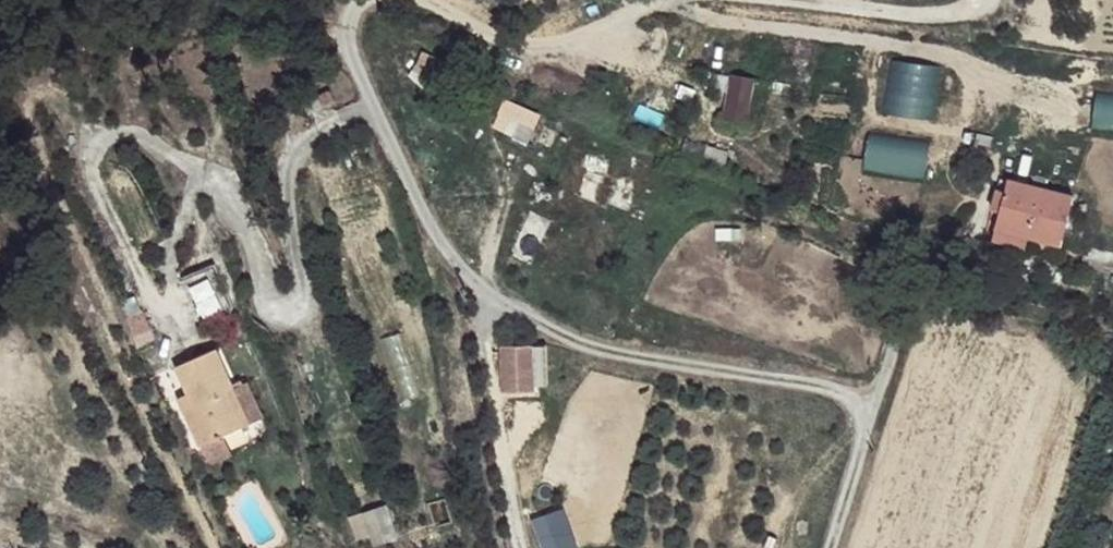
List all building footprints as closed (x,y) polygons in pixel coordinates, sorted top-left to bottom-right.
[(722,113),(748,116),(754,73),(728,70),(722,113)] [(1109,158),(1112,133),(1112,105),(1064,97),(1055,149),(1109,158)] [(528,123),(504,113),(498,137),(520,146),(528,123)] [(594,176),(589,203),(646,213),(656,160),(592,148),(587,175),(594,176)] [(998,225),(1030,184),(1008,179),(996,224),(998,225)] [(1074,194),(1030,184),(998,225),(1063,240),(1074,194)] [(209,279),(188,292),(204,321),(224,309),(209,279)] [(521,350),(498,349),(498,384),(522,384),(521,350)] [(190,355),(171,367),(182,383),(188,396),(176,401),(172,403),(196,451),(240,432),(220,395),(230,388),(214,352),(193,361),(190,355)] [(182,383),(167,390),(176,401),(188,396),(182,383)] [(230,388),(220,395),(240,432),(252,425),(230,388)] [(359,544),(397,531),(386,499),(348,513),(359,544)]
